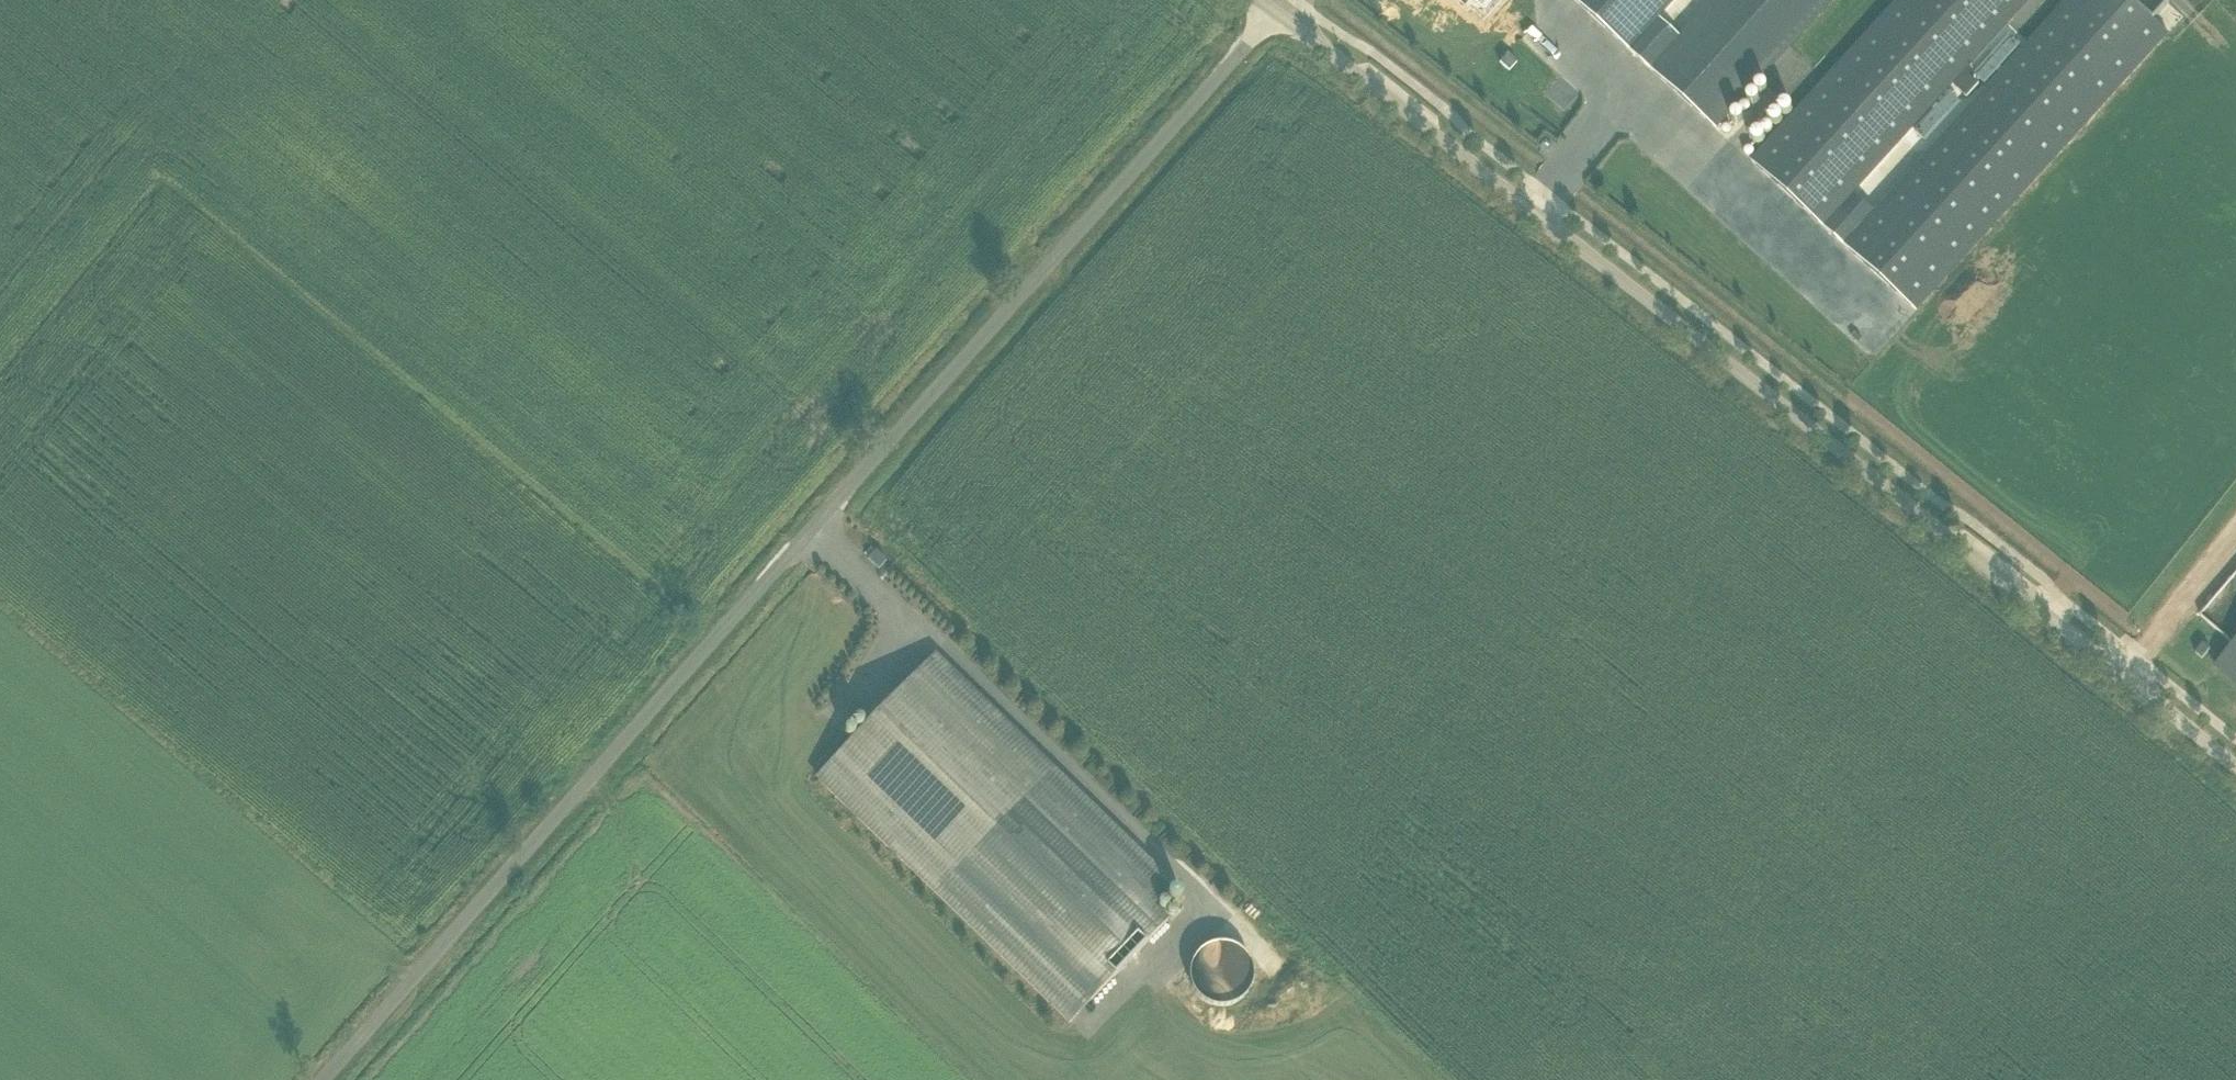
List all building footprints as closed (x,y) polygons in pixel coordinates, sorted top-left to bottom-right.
[(1748,117),(1791,103),(1777,155),(1954,306),(2193,26),(2176,0),(2091,0),(2057,40),(2047,43),(2039,17),(2053,0),(1923,0),(1843,94),(1824,89),(1831,65),(1821,50),(1863,0),(1610,0),(1748,117)] [(835,783),(1101,1014),(1141,968),(1141,944),(1152,944),(1164,930),(1175,930),(1181,909),(1167,905),(1174,898),(1174,866),(1145,857),(1139,865),(1132,864),(1105,841),(1114,831),(1114,825),(1106,817),(1115,818),(1115,801),(1116,800),(1098,785),(1065,784),(1065,773),(1072,765),(1026,725),(1051,725),(960,646),(908,705),(888,705),(887,723),(835,783)] [(1246,1018),(1290,966),(1244,928),(1208,971),(1220,981),(1212,990),(1246,1018)]
